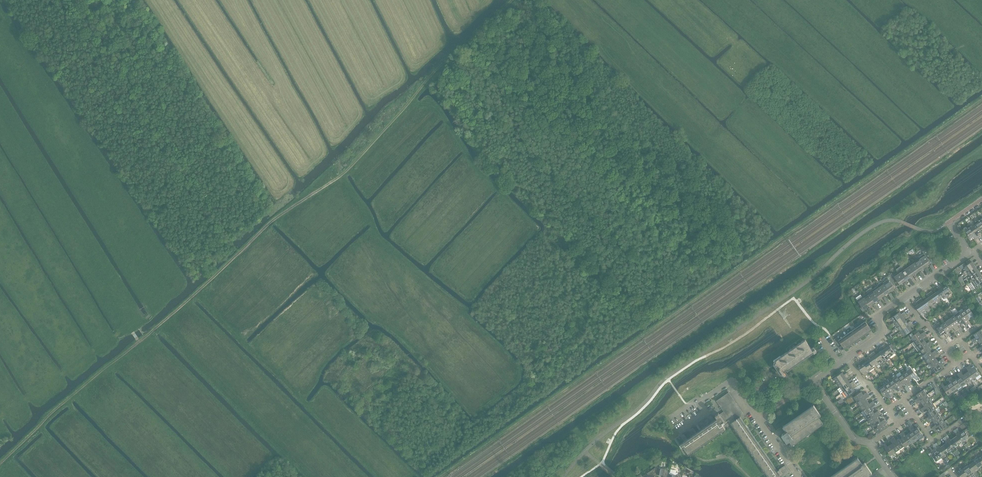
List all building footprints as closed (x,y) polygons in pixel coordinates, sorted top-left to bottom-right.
[(978,234),(981,231),(976,224),(973,226),(972,225),(970,227),(978,238),(980,237),(978,234)] [(975,240),(978,238),(970,227),(967,228),(968,230),(965,232),(970,239),(973,237),(975,240)] [(919,257),(926,267),(929,264),(931,267),(933,266),(928,259),(931,256),(926,249),(923,252),(924,254),(919,257)] [(927,269),(926,267),(919,257),(914,261),(920,270),(924,268),(926,270),(927,269)] [(922,273),(920,270),(914,261),(909,264),(915,274),(919,271),(921,274),(922,273)] [(975,266),(972,262),(966,265),(964,263),(959,267),(961,269),(964,267),(966,270),(964,271),(964,272),(964,274),(975,266)] [(917,276),(915,274),(909,264),(903,268),(910,277),(913,275),(915,278),(917,276)] [(912,280),(910,277),(903,268),(902,265),(897,269),(899,271),(898,272),(905,281),(908,279),(910,281),(912,280)] [(970,276),(978,271),(975,266),(964,274),(965,275),(966,275),(968,274),(970,276)] [(971,282),(981,275),(978,271),(970,276),(972,279),(970,280),(970,281),(971,282)] [(907,284),(905,281),(898,272),(893,275),(892,273),(889,275),(893,280),(895,278),(900,285),(903,282),(905,285),(907,284)] [(890,281),(893,280),(889,275),(887,276),(888,279),(883,282),(890,292),(893,289),(895,292),(897,291),(890,281)] [(977,285),(981,281),(981,277),(981,275),(971,282),(975,289),(978,286),(977,285)] [(892,294),(890,292),(883,282),(883,281),(877,285),(878,286),(884,295),(888,293),(890,296),(892,294)] [(942,284),(939,286),(947,297),(952,293),(947,285),(944,287),(942,284)] [(886,298),(884,295),(878,286),(873,289),(879,299),(883,296),(885,299),(886,298)] [(943,299),(947,297),(939,286),(937,287),(939,290),(936,292),(940,298),(942,297),(943,299)] [(879,303),(881,302),(879,299),(873,289),(871,287),(866,291),(867,293),(874,302),(878,300),(879,303)] [(940,298),(936,292),(934,294),(931,291),(929,293),(937,304),(940,301),(938,299),(940,298)] [(876,305),(874,302),(867,293),(862,297),(869,306),(872,304),(874,306),(876,305)] [(933,306),(937,304),(929,293),(926,294),(928,298),(926,299),(930,305),(932,304),(933,306)] [(871,309),(869,306),(862,297),(857,300),(861,306),(864,310),(867,307),(869,310),(871,309)] [(930,305),(926,299),(923,301),(921,298),(918,300),(926,311),(930,309),(928,307),(930,305)] [(923,313),(926,311),(918,300),(916,302),(918,305),(915,307),(919,313),(921,311),(923,313)] [(964,310),(969,318),(972,316),(974,320),(976,318),(969,307),(964,310)] [(967,320),(969,318),(964,310),(960,313),(967,324),(969,323),(967,320)] [(894,322),(906,314),(904,312),(901,314),(900,312),(891,318),(894,322)] [(967,324),(960,313),(958,312),(954,315),(955,315),(954,316),(960,324),(963,322),(965,326),(967,324)] [(897,327),(906,321),(904,319),(908,317),(906,314),(894,322),(897,327)] [(960,324),(954,316),(950,319),(958,330),(959,328),(957,325),(959,323),(960,324)] [(956,331),(958,330),(950,319),(946,322),(951,329),(953,327),(956,331)] [(857,327),(862,335),(865,334),(866,336),(870,334),(868,331),(871,329),(865,321),(857,327)] [(900,331),(912,323),(910,321),(907,323),(906,321),(897,327),(900,331)] [(949,336),(941,325),(939,322),(936,325),(938,327),(937,328),(942,335),(944,334),(947,337),(949,336)] [(948,331),(951,329),(946,322),(941,325),(949,336),(951,334),(948,331)] [(912,323),(900,331),(904,336),(912,330),(911,328),(914,326),(912,323)] [(857,327),(857,326),(855,327),(856,328),(848,334),(853,342),(856,340),(858,343),(861,340),(859,338),(862,335),(857,327)] [(981,335),(981,331),(981,329),(974,334),(975,337),(972,339),(973,341),(981,335)] [(911,336),(914,341),(925,333),(924,332),(920,334),(919,331),(911,336)] [(915,347),(925,340),(923,338),(927,335),(925,333),(914,341),(912,343),(915,347)] [(850,344),(853,342),(848,334),(839,339),(838,337),(834,339),(842,351),(844,349),(844,348),(847,346),(849,349),(852,346),(850,344)] [(981,342),(981,335),(973,341),(975,343),(978,341),(980,343),(981,342)] [(776,361),(777,362),(778,364),(775,365),(776,367),(775,373),(782,374),(784,376),(786,375),(783,371),(787,368),(787,369),(813,352),(814,354),(817,352),(813,347),(811,349),(805,340),(804,341),(803,341),(801,342),(801,343),(800,343),(798,344),(798,346),(796,347),(795,347),(793,348),(793,349),(792,349),(789,350),(789,351),(787,353),(786,352),(785,354),(784,355),(783,355),(781,356),(781,357),(776,361)] [(921,350),(931,342),(930,340),(927,343),(925,340),(915,347),(918,351),(921,350)] [(923,355),(931,349),(929,347),(933,344),(931,342),(921,350),(924,354),(923,355)] [(895,353),(893,351),(893,350),(895,349),(892,344),(889,345),(887,347),(884,344),(882,346),(889,357),(895,353)] [(886,359),(889,357),(882,346),(879,348),(881,351),(879,353),(883,359),(883,358),(885,360),(886,359)] [(926,359),(937,352),(935,350),(932,352),(930,350),(931,350),(931,349),(923,355),(926,359)] [(883,359),(879,353),(876,354),(874,351),(871,353),(879,364),(882,362),(881,360),(883,359)] [(929,364),(936,359),(935,356),(938,354),(937,352),(926,359),(929,364)] [(876,366),(879,364),(871,353),(869,355),(871,358),(868,360),(873,366),(874,364),(876,366)] [(873,366),(868,360),(866,362),(864,359),(861,360),(869,371),(874,368),(873,366)] [(932,368),(943,361),(942,359),(938,361),(936,359),(929,364),(932,368)] [(865,374),(869,371),(861,360),(859,362),(861,365),(858,367),(862,373),(864,372),(865,374)] [(943,366),(942,364),(944,363),(943,361),(932,368),(935,373),(943,368),(942,367),(943,366)] [(968,366),(975,377),(980,374),(975,367),(972,369),(970,365),(968,366)] [(971,380),(975,377),(968,366),(966,368),(968,371),(966,373),(971,380)] [(906,371),(911,378),(914,377),(916,380),(919,379),(911,368),(906,371)] [(909,380),(911,378),(906,371),(902,374),(909,385),(911,384),(909,380)] [(971,380),(966,373),(963,375),(961,371),(959,373),(966,383),(971,380)] [(837,383),(849,375),(847,372),(844,375),(842,372),(834,378),(837,383)] [(962,386),(966,383),(959,373),(957,374),(959,377),(957,379),(956,378),(962,386)] [(908,386),(909,385),(902,374),(898,377),(897,376),(903,385),(905,383),(908,386)] [(840,387),(849,381),(847,379),(850,377),(849,375),(837,383),(840,387)] [(902,385),(903,385),(897,376),(892,379),(900,390),(902,389),(899,385),(902,384),(902,385)] [(951,376),(949,378),(958,391),(963,388),(962,386),(956,378),(954,380),(951,376)] [(958,391),(949,378),(948,379),(950,382),(947,384),(952,392),(954,394),(958,391)] [(898,392),(900,390),(892,379),(888,382),(893,390),(896,388),(898,392)] [(888,382),(887,380),(882,383),(884,385),(883,386),(891,396),(893,395),(891,392),(893,390),(888,382)] [(843,392),(855,384),(853,381),(850,383),(849,381),(840,387),(843,392)] [(952,392),(947,384),(945,386),(942,383),(940,384),(948,395),(952,392)] [(853,388),(856,386),(855,384),(843,392),(846,396),(855,390),(853,388)] [(889,398),(891,396),(883,386),(879,389),(884,396),(887,394),(889,398)] [(916,402),(927,394),(928,393),(925,389),(924,390),(916,395),(918,397),(915,400),(916,402)] [(681,436),(684,441),(685,441),(686,442),(682,445),(684,446),(689,454),(689,453),(724,428),(725,429),(726,429),(725,428),(729,425),(731,423),(731,424),(732,423),(734,425),(733,426),(736,429),(738,431),(737,431),(740,435),(740,434),(742,436),(741,437),(743,440),(744,440),(746,442),(745,443),(747,446),(748,446),(750,448),(749,448),(751,452),(752,451),(754,454),(753,454),(755,458),(756,457),(758,459),(757,460),(759,463),(760,463),(761,465),(763,469),(764,468),(765,471),(767,474),(768,474),(769,476),(768,476),(769,476),(777,472),(776,471),(739,418),(740,417),(744,414),(729,392),(716,401),(724,411),(724,412),(720,415),(720,414),(719,413),(715,415),(718,418),(718,419),(716,421),(715,420),(711,415),(708,418),(711,422),(712,422),(713,423),(707,428),(706,427),(702,421),(699,424),(702,429),(703,428),(704,430),(697,434),(697,433),(693,428),(690,430),(693,435),(694,435),(695,436),(688,440),(688,439),(684,434),(681,436)] [(857,402),(868,394),(867,392),(863,395),(861,392),(854,397),(857,402)] [(860,406),(867,401),(866,398),(869,396),(868,394),(857,402),(860,406)] [(922,404),(930,399),(927,394),(916,402),(917,404),(921,401),(922,404)] [(922,411),(933,403),(930,399),(922,404),(924,406),(921,409),(922,411)] [(863,411),(874,403),(873,401),(869,403),(867,401),(860,406),(863,411)] [(875,405),(874,403),(863,411),(861,412),(864,416),(865,416),(874,410),(872,407),(875,405)] [(928,413),(936,407),(933,403),(922,411),(923,413),(927,410),(928,412),(927,413),(928,413)] [(823,423),(818,417),(821,415),(814,405),(783,426),(786,431),(781,434),(787,442),(788,441),(789,441),(792,445),(823,423)] [(927,420),(938,413),(935,408),(936,408),(936,407),(928,413),(929,416),(926,418),(927,420)] [(868,420),(879,412),(878,410),(874,413),(873,411),(874,410),(865,416),(868,420)] [(871,424),(879,419),(877,417),(881,414),(879,412),(868,420),(871,424)] [(934,422),(941,417),(938,413),(927,420),(928,422),(932,420),(934,422)] [(933,429),(944,421),(941,417),(934,422),(935,425),(932,427),(933,429)] [(874,429),(885,421),(884,419),(881,422),(879,419),(871,424),(874,429)] [(874,429),(878,433),(885,428),(883,426),(887,423),(885,421),(874,429)] [(944,421),(933,429),(935,431),(938,429),(940,431),(947,426),(944,421)] [(924,437),(923,434),(917,427),(915,429),(912,426),(910,427),(918,438),(920,440),(924,437)] [(913,441),(918,438),(910,427),(908,428),(911,432),(908,433),(913,441)] [(958,433),(964,442),(966,440),(966,439),(969,437),(964,430),(961,433),(960,432),(958,433)] [(913,441),(908,433),(906,435),(903,432),(901,433),(909,444),(913,441)] [(905,447),(909,444),(901,433),(900,434),(902,438),(900,439),(899,438),(899,439),(905,447)] [(962,443),(964,442),(958,433),(956,435),(957,435),(954,438),(958,445),(961,443),(962,443)] [(905,447),(899,439),(896,440),(894,437),(892,438),(899,449),(904,446),(904,447),(905,447)] [(895,452),(899,449),(892,438),(890,439),(892,443),(890,445),(895,452)] [(955,447),(958,445),(954,438),(951,440),(950,439),(948,440),(954,449),(956,448),(955,447)] [(952,451),(954,449),(948,440),(946,442),(946,443),(943,445),(948,452),(951,450),(952,451)] [(895,452),(890,445),(887,447),(885,443),(883,445),(890,455),(895,452)] [(945,454),(948,452),(943,445),(940,447),(940,446),(937,447),(944,456),(946,455),(945,454)] [(941,458),(944,456),(937,447),(935,449),(936,450),(933,452),(938,459),(941,457),(941,458)] [(866,463),(865,462),(862,464),(858,457),(830,476),(866,476),(872,473),(866,463)] [(978,458),(973,462),(979,469),(981,467),(981,463),(978,458)] [(975,471),(979,469),(973,462),(968,465),(976,476),(978,475),(975,471)] [(780,474),(782,476),(783,476),(790,472),(785,465),(778,470),(776,471),(777,472),(769,476),(770,476),(776,476),(780,474)] [(976,476),(968,465),(963,469),(968,476),(972,474),(974,476),(976,476)] [(664,476),(669,473),(665,468),(664,469),(658,468),(657,466),(652,470),(656,475),(657,474),(663,475),(664,476)] [(968,476),(963,469),(958,472),(961,476),(967,476),(968,476)]
